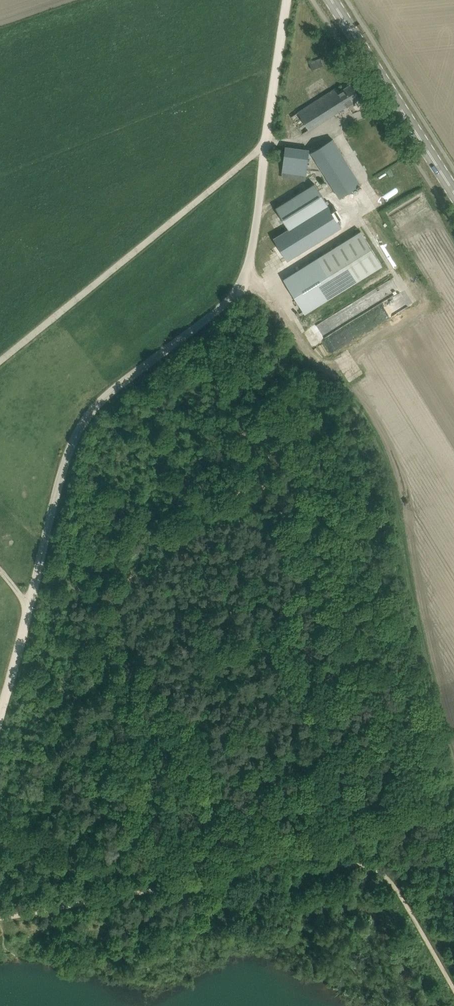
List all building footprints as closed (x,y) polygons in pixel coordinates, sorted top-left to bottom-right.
[(310,62),(312,68),(323,64),(321,58),(310,62)] [(291,115),(301,133),(359,98),(351,84),(338,91),(336,88),(291,115)] [(340,197),(361,184),(332,139),(311,152),(340,197)] [(285,147),(282,171),(306,174),(309,150),(285,147)] [(331,210),(315,184),(276,208),(289,229),(274,239),(287,261),(342,227),(338,221),(341,219),(334,208),(331,210)] [(283,278),(305,313),(382,266),(361,230),(283,278)]
